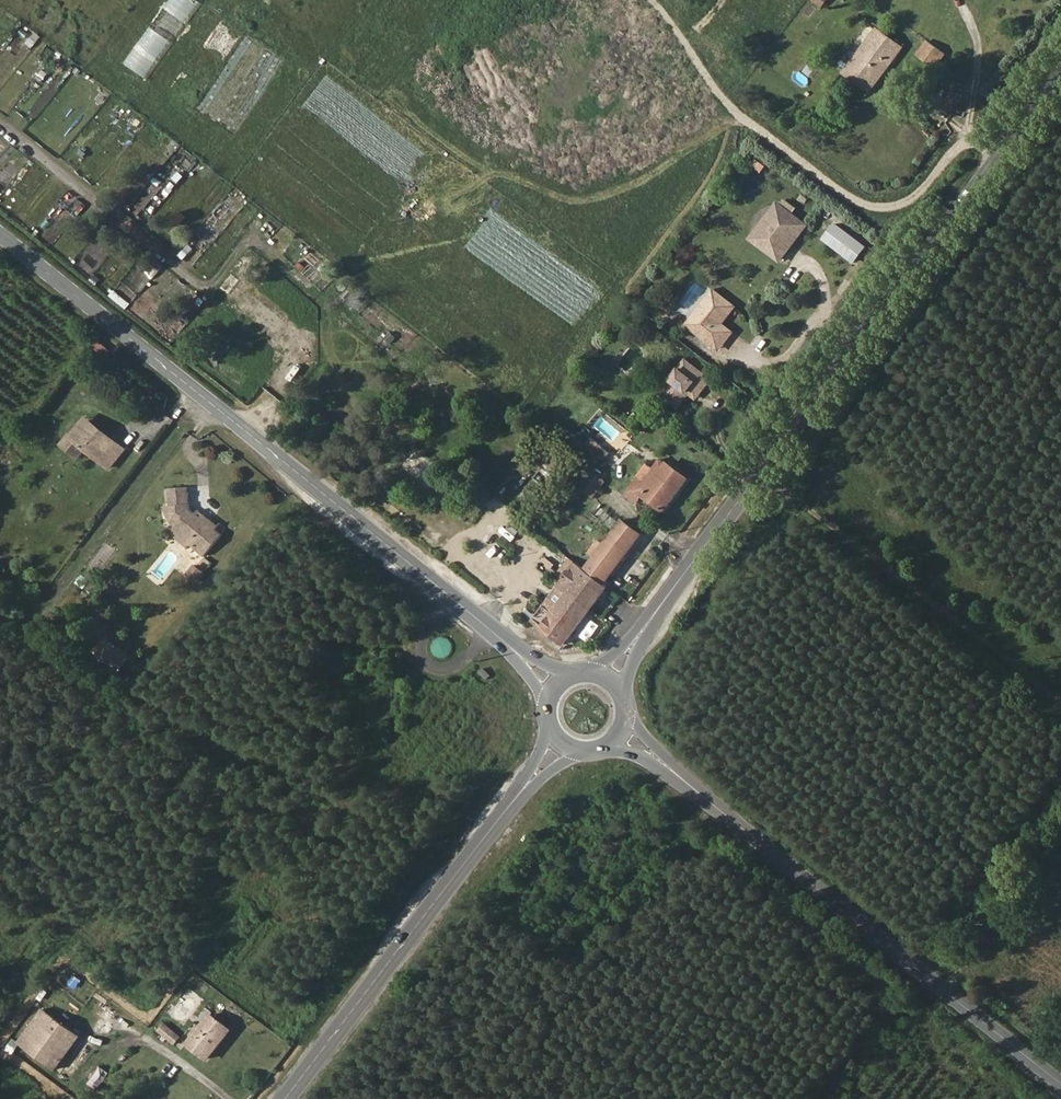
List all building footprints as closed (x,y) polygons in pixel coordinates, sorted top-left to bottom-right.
[(201,1),(199,0),(170,0),(128,63),(150,78),(201,1)] [(869,92),(903,50),(876,29),(843,72),(869,92)] [(935,67),(945,54),(928,41),(918,55),(935,67)] [(773,214),(782,220),(772,233),(791,247),(808,224),(781,203),(773,214)] [(772,233),(782,220),(773,214),(763,226),(772,233)] [(865,247),(836,224),(824,240),(854,263),(865,247)] [(783,259),(791,247),(772,233),(763,226),(755,237),(783,259)] [(112,297),(127,307),(138,291),(122,281),(112,297)] [(734,305),(716,290),(688,324),(712,343),(726,326),(721,322),(734,305)] [(671,292),(662,302),(671,309),(679,298),(671,292)] [(814,314),(817,310),(798,295),(795,300),(814,314)] [(712,343),(719,349),(733,332),(726,326),(712,343)] [(700,393),(712,379),(687,360),(663,391),(664,396),(677,407),(689,392),(693,388),(700,393)] [(689,392),(696,397),(700,393),(693,388),(689,392)] [(78,415),(93,427),(96,424),(81,412),(78,415)] [(105,461),(120,442),(96,424),(93,427),(78,415),(66,430),(105,461)] [(643,480),(637,476),(629,488),(640,496),(662,514),(688,481),(661,458),(643,480)] [(583,466),(570,481),(592,499),(605,483),(583,466)] [(184,478),(164,480),(166,504),(176,513),(168,522),(177,530),(181,524),(194,535),(190,540),(199,548),(218,527),(211,521),(214,518),(205,511),(198,519),(195,516),(198,512),(190,506),(186,501),(184,478)] [(640,496),(629,488),(624,494),(634,503),(640,496)] [(484,509),(489,502),(477,493),(472,499),(484,509)] [(194,502),(190,506),(198,512),(195,516),(198,519),(205,511),(194,502)] [(641,536),(622,520),(584,570),(603,585),(641,536)] [(165,526),(186,543),(190,540),(194,535),(181,524),(177,530),(168,522),(165,526)] [(603,585),(584,570),(565,556),(564,558),(562,561),(571,568),(532,620),(562,644),(606,588),(603,585)] [(186,574),(199,584),(209,573),(196,562),(186,574)] [(426,607),(431,602),(425,596),(420,602),(426,607)] [(452,639),(435,637),(432,654),(449,657),(452,639)] [(45,1008),(20,1041),(56,1069),(81,1035),(45,1008)] [(233,1029),(211,1013),(187,1043),(209,1060),(233,1029)]
